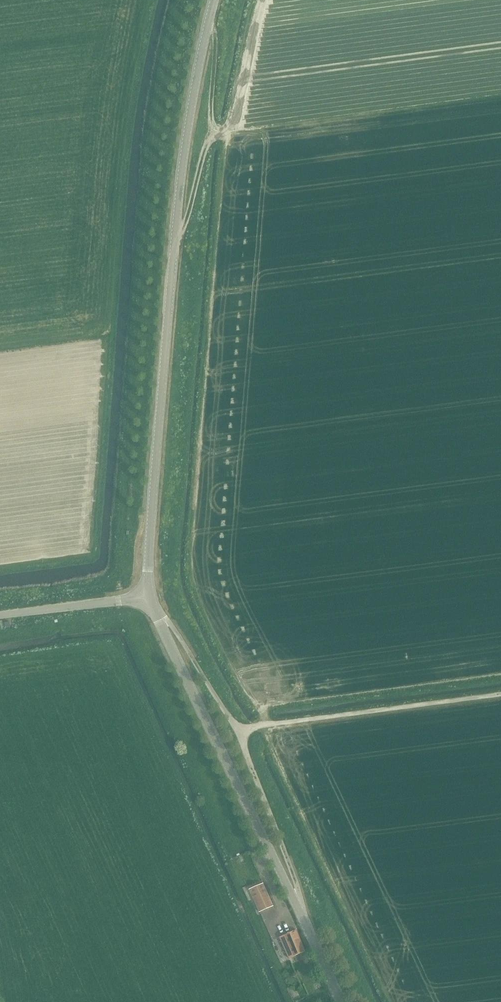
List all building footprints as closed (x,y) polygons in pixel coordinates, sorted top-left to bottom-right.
[(249,890),(259,912),(273,905),(263,883),(250,889),(249,890)] [(282,943),(288,958),(304,951),(296,930),(282,936),(285,942),(282,943)] [(298,997),(306,994),(303,987),(295,991),(298,997)]
